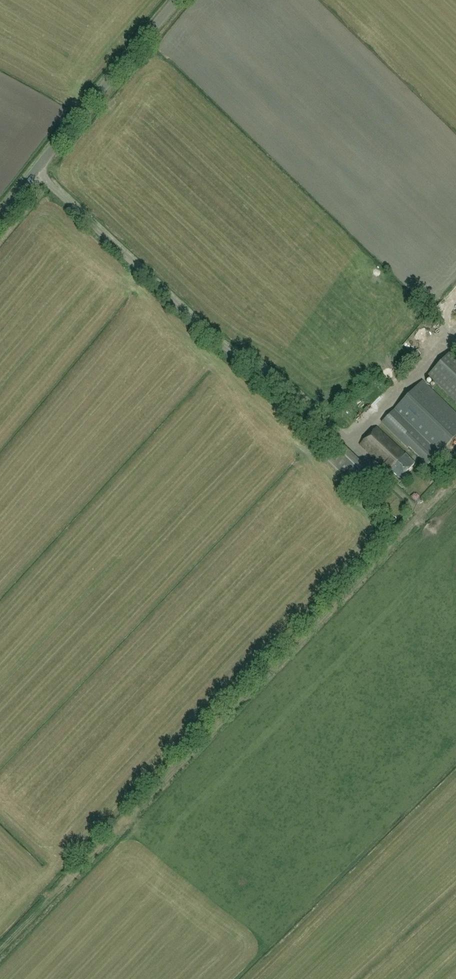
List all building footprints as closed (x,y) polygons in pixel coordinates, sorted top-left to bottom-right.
[(450,353),(429,375),(455,402),(455,360),(450,353)] [(422,381),(382,422),(408,448),(409,446),(428,465),(455,436),(455,414),(422,381)] [(377,427),(360,444),(389,472),(391,471),(399,479),(415,464),(405,455),(377,427)]
